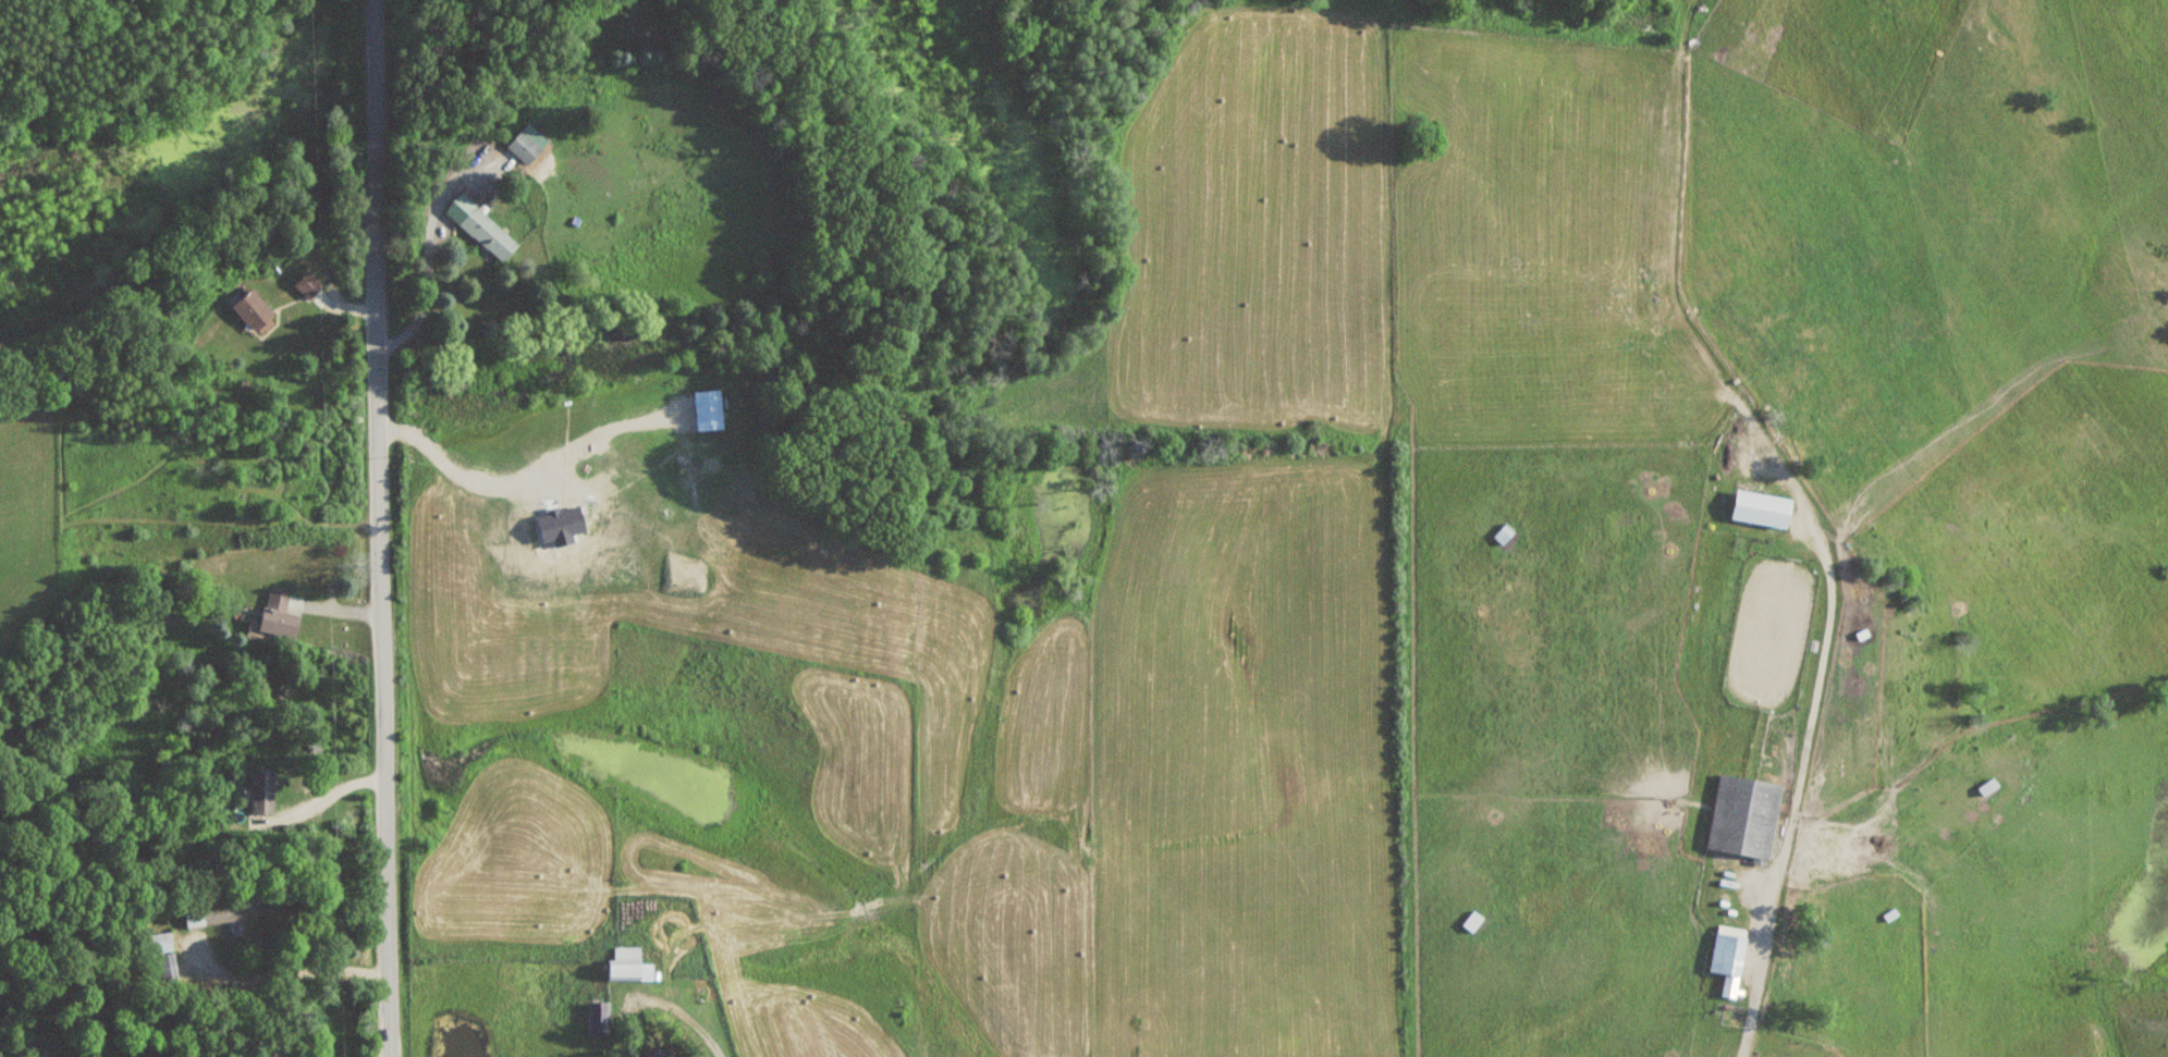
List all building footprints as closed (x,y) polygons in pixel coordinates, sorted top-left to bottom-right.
[(526,167),(542,149),(520,130),(505,148),(526,167)] [(503,263),(519,244),(474,205),(458,224),(503,263)] [(307,300),(322,285),(307,270),(292,286),(307,300)] [(272,323),(258,289),(233,300),(247,334),(272,323)] [(1733,518),(1784,526),(1788,497),(1737,490),(1733,518)] [(1502,545),(1515,532),(1506,523),(1493,536),(1502,545)] [(301,615),(286,613),(289,593),(268,590),(261,633),(297,639),(301,615)] [(249,814),(274,814),(274,769),(249,769),(249,814)] [(1708,849),(1754,856),(1754,862),(1770,864),(1781,784),(1718,775),(1708,849)] [(1980,789),(1987,798),(2000,787),(1993,778),(1980,789)] [(188,927),(244,919),(241,898),(185,907),(188,927)] [(1483,919),(1473,911),(1461,925),(1471,933),(1483,919)] [(172,952),(172,933),(150,933),(150,952),(172,952)] [(1746,937),(1714,933),(1709,973),(1741,977),(1746,937)] [(640,947),(609,947),(609,981),(653,981),(653,963),(640,963),(640,947)] [(159,957),(161,983),(176,982),(174,956),(159,957)] [(602,1019),(591,1018),(590,1033),(601,1034),(602,1019)]
